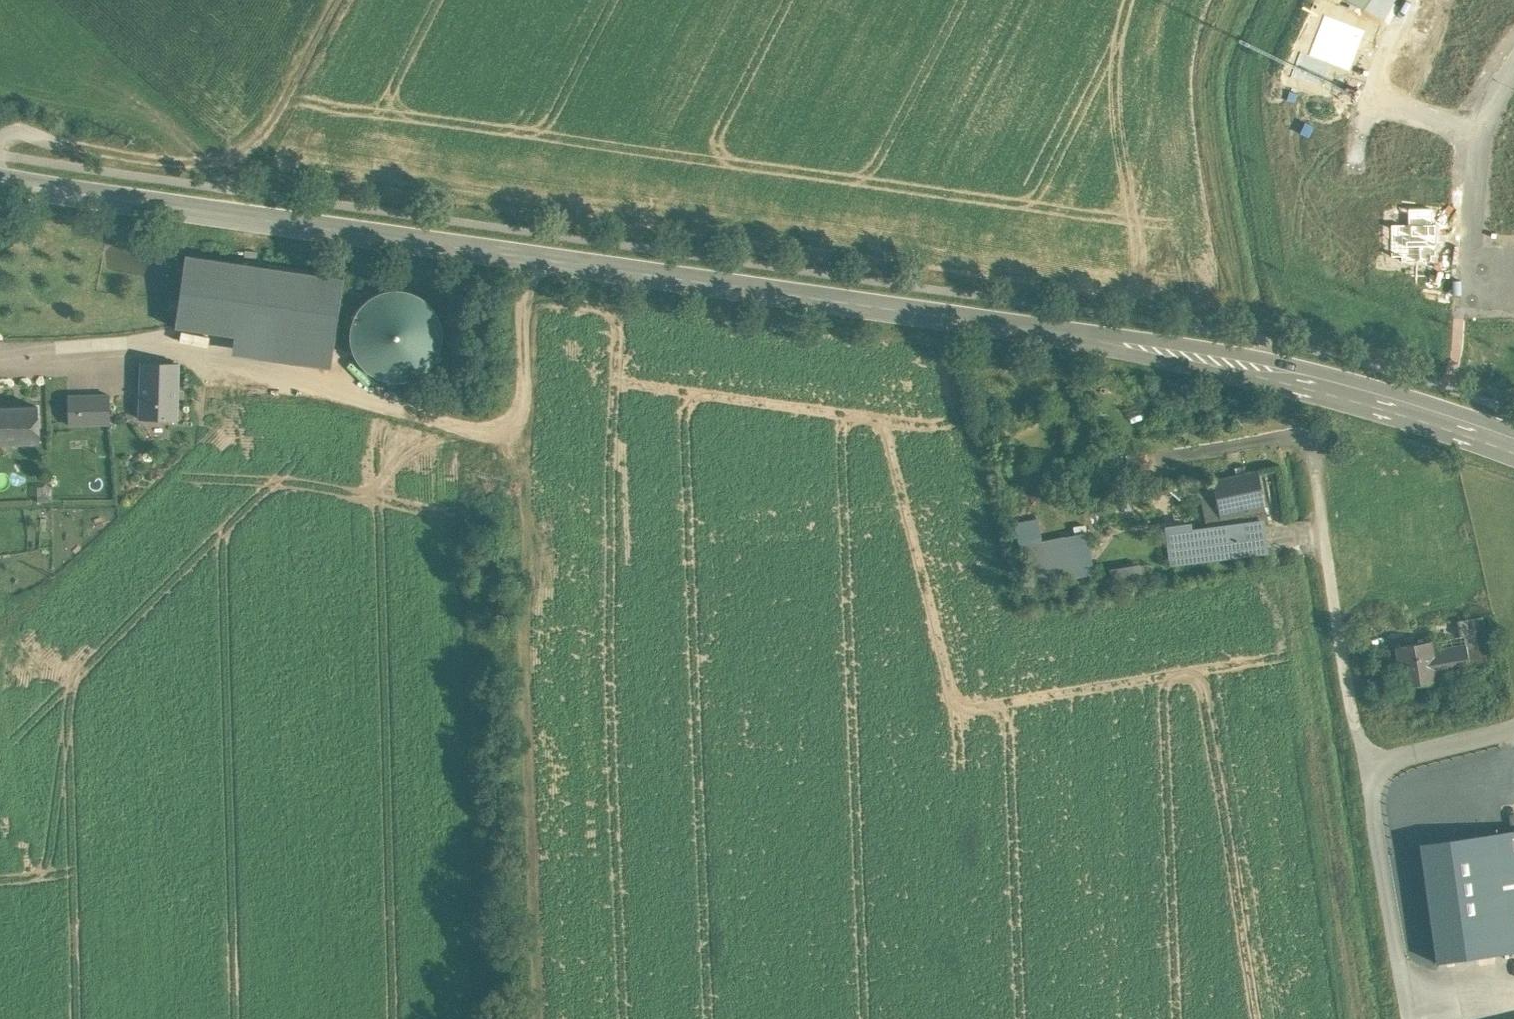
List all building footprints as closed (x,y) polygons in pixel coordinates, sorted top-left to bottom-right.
[(344,277),(186,253),(174,327),(235,336),(232,355),(330,370),(344,277)] [(341,366),(421,380),(435,300),(355,287),(341,366)] [(180,364),(141,362),(139,418),(178,419),(180,364)] [(68,394),(68,424),(111,423),(110,393),(68,394)] [(0,407),(0,442),(40,441),(38,406),(0,407)] [(1258,470),(1212,480),(1220,521),(1266,511),(1266,509),(1265,509),(1258,470)] [(1269,524),(1266,511),(1220,521),(1212,480),(1164,487),(1178,499),(1200,496),(1207,530),(1210,530),(1211,538),(1219,537),(1218,532),(1235,530),(1264,525),(1269,524)] [(1016,528),(1029,586),(1094,571),(1087,532),(1042,539),(1039,525),(1016,528)] [(1264,525),(1235,530),(1233,554),(1267,549),(1264,525)] [(1196,558),(1193,532),(1167,527),(1169,561),(1196,558)] [(1196,558),(1233,554),(1235,530),(1218,532),(1219,537),(1211,538),(1210,530),(1207,530),(1193,532),(1196,558)] [(1464,636),(1484,632),(1482,616),(1457,620),(1460,635),(1460,636),(1464,636)] [(1464,636),(1465,646),(1469,667),(1490,664),(1484,632),(1464,636)] [(1465,646),(1464,636),(1460,636),(1460,635),(1450,637),(1452,648),(1465,646)] [(1429,640),(1396,646),(1403,686),(1436,680),(1435,673),(1469,667),(1465,646),(1452,648),(1431,652),(1429,640)] [(1419,842),(1436,961),(1513,951),(1513,830),(1419,842)]
